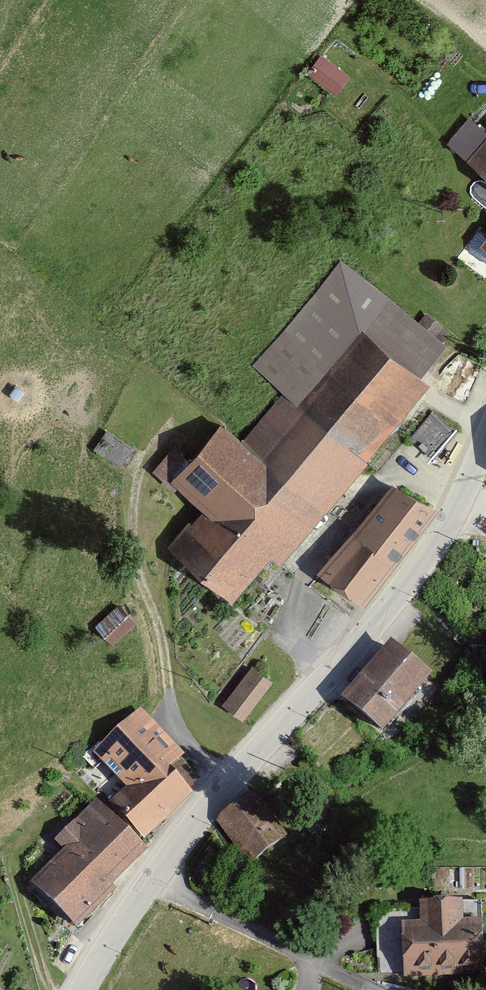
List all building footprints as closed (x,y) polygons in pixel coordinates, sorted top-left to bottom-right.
[(308,76),(338,99),(354,79),(324,56),(308,76)] [(474,118),(452,145),(470,160),(467,164),(485,180),(485,128),(474,118)] [(431,384),(422,377),(448,346),(387,296),(361,328),(348,317),(318,353),(289,328),(254,368),(284,395),(244,443),(221,424),(171,482),(204,511),(171,547),(231,601),(271,553),(283,563),(431,384)] [(464,433),(433,409),(410,438),(441,462),(464,433)] [(397,562),(438,509),(395,477),(354,530),(397,562)] [(364,605),(397,562),(354,530),(322,572),(364,605)] [(94,626),(112,646),(138,622),(120,602),(94,626)] [(429,681),(390,648),(343,702),(382,736),(429,681)] [(244,721),(274,680),(252,663),(222,704),(244,721)] [(124,825),(146,845),(195,794),(188,787),(201,775),(143,710),(92,755),(141,809),(124,825)] [(288,843),(257,797),(219,824),(250,869),(288,843)] [(72,933),(148,854),(95,804),(55,842),(62,850),(43,867),(49,875),(34,890),(72,933)] [(407,980),(485,976),(485,943),(485,927),(468,928),(467,902),(421,904),(423,929),(404,930),(407,980)]
